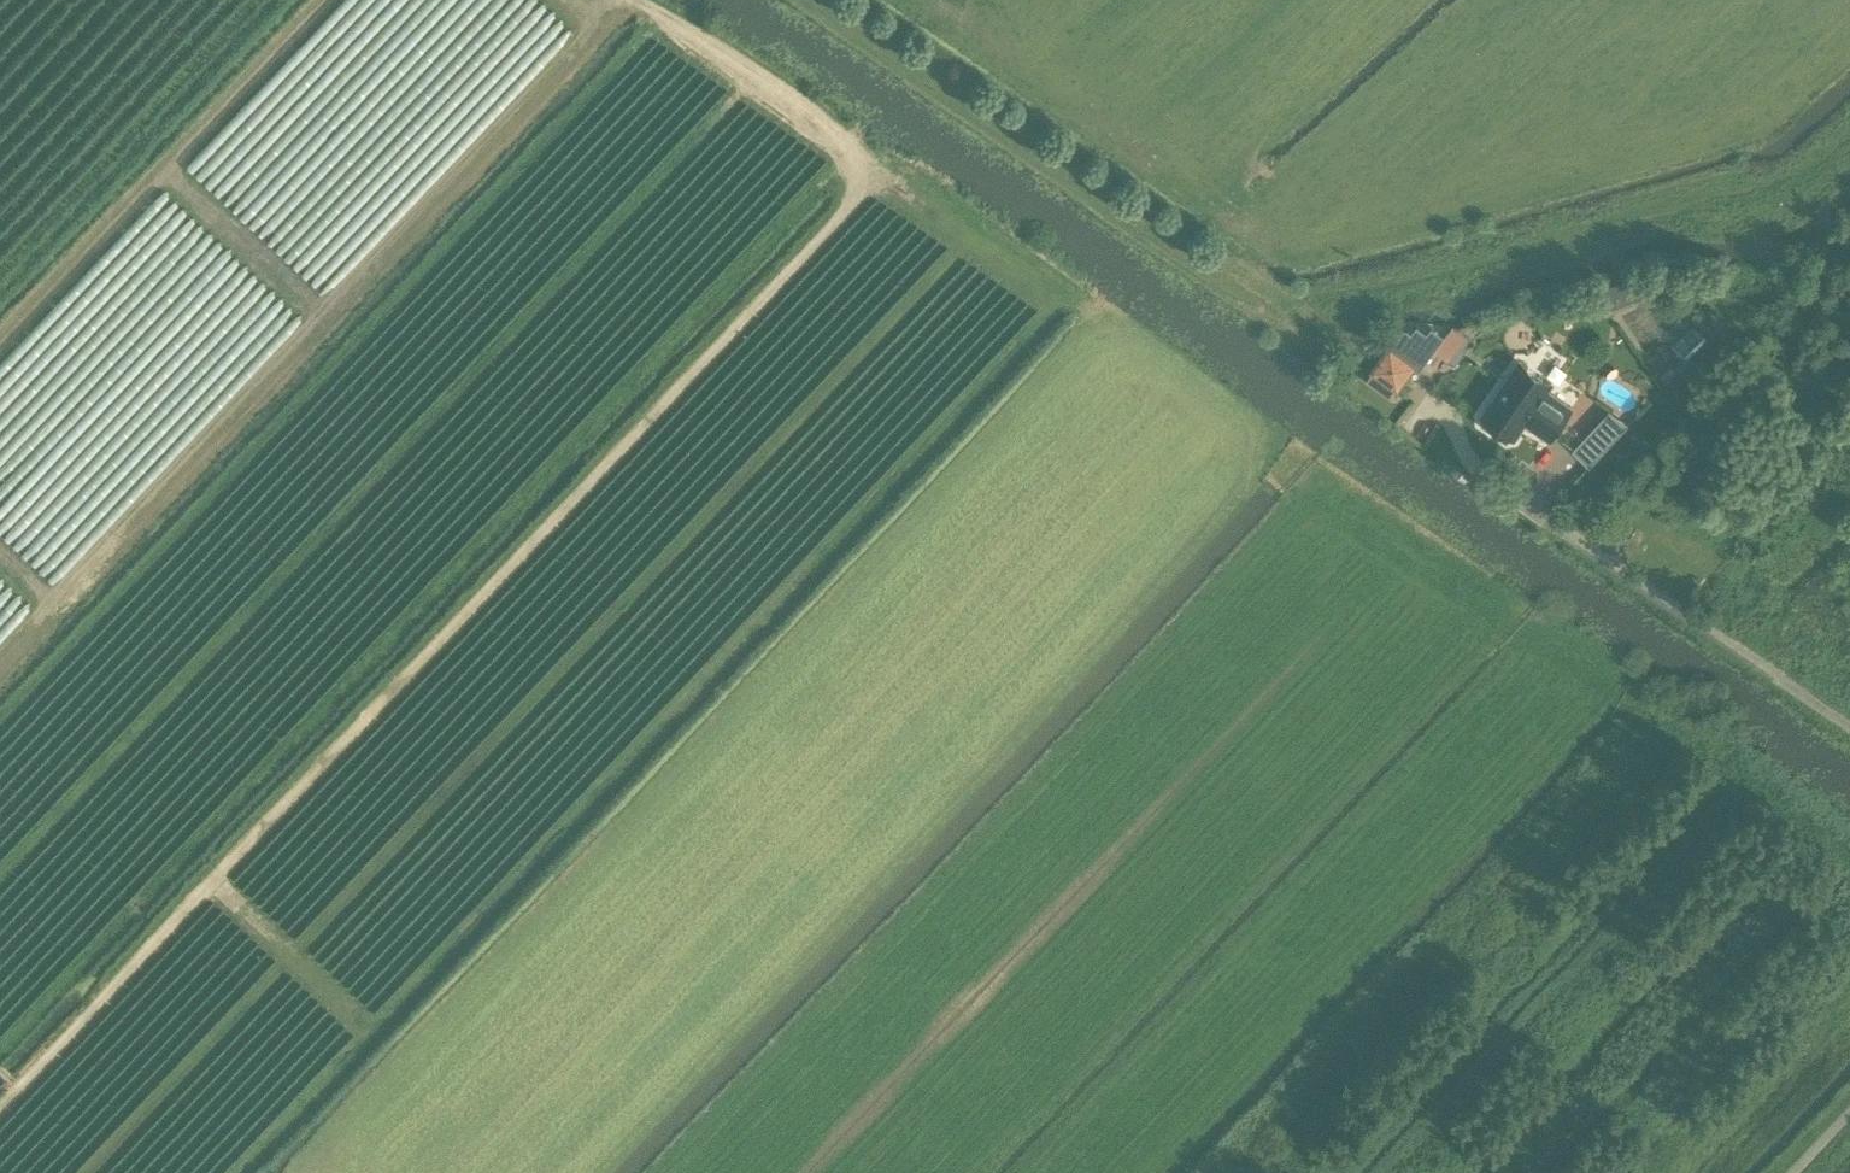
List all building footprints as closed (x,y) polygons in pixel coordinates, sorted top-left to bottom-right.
[(1611,287),(1596,292),(1604,312),(1618,306),(1611,287)] [(1405,327),(1367,380),(1391,397),(1414,366),(1419,370),(1434,349),(1449,360),(1467,335),(1452,325),(1445,335),(1431,326),(1427,333),(1415,326),(1411,331),(1405,327)] [(1708,339),(1694,325),(1673,344),(1689,359),(1708,339)] [(1360,359),(1364,353),(1359,349),(1355,355),(1360,359)] [(1554,382),(1522,359),(1484,414),(1488,416),(1484,422),(1509,440),(1513,434),(1517,436),(1528,421),(1552,437),(1574,406),(1549,389),(1554,382)] [(1575,448),(1592,464),(1603,452),(1586,436),(1575,448)]
